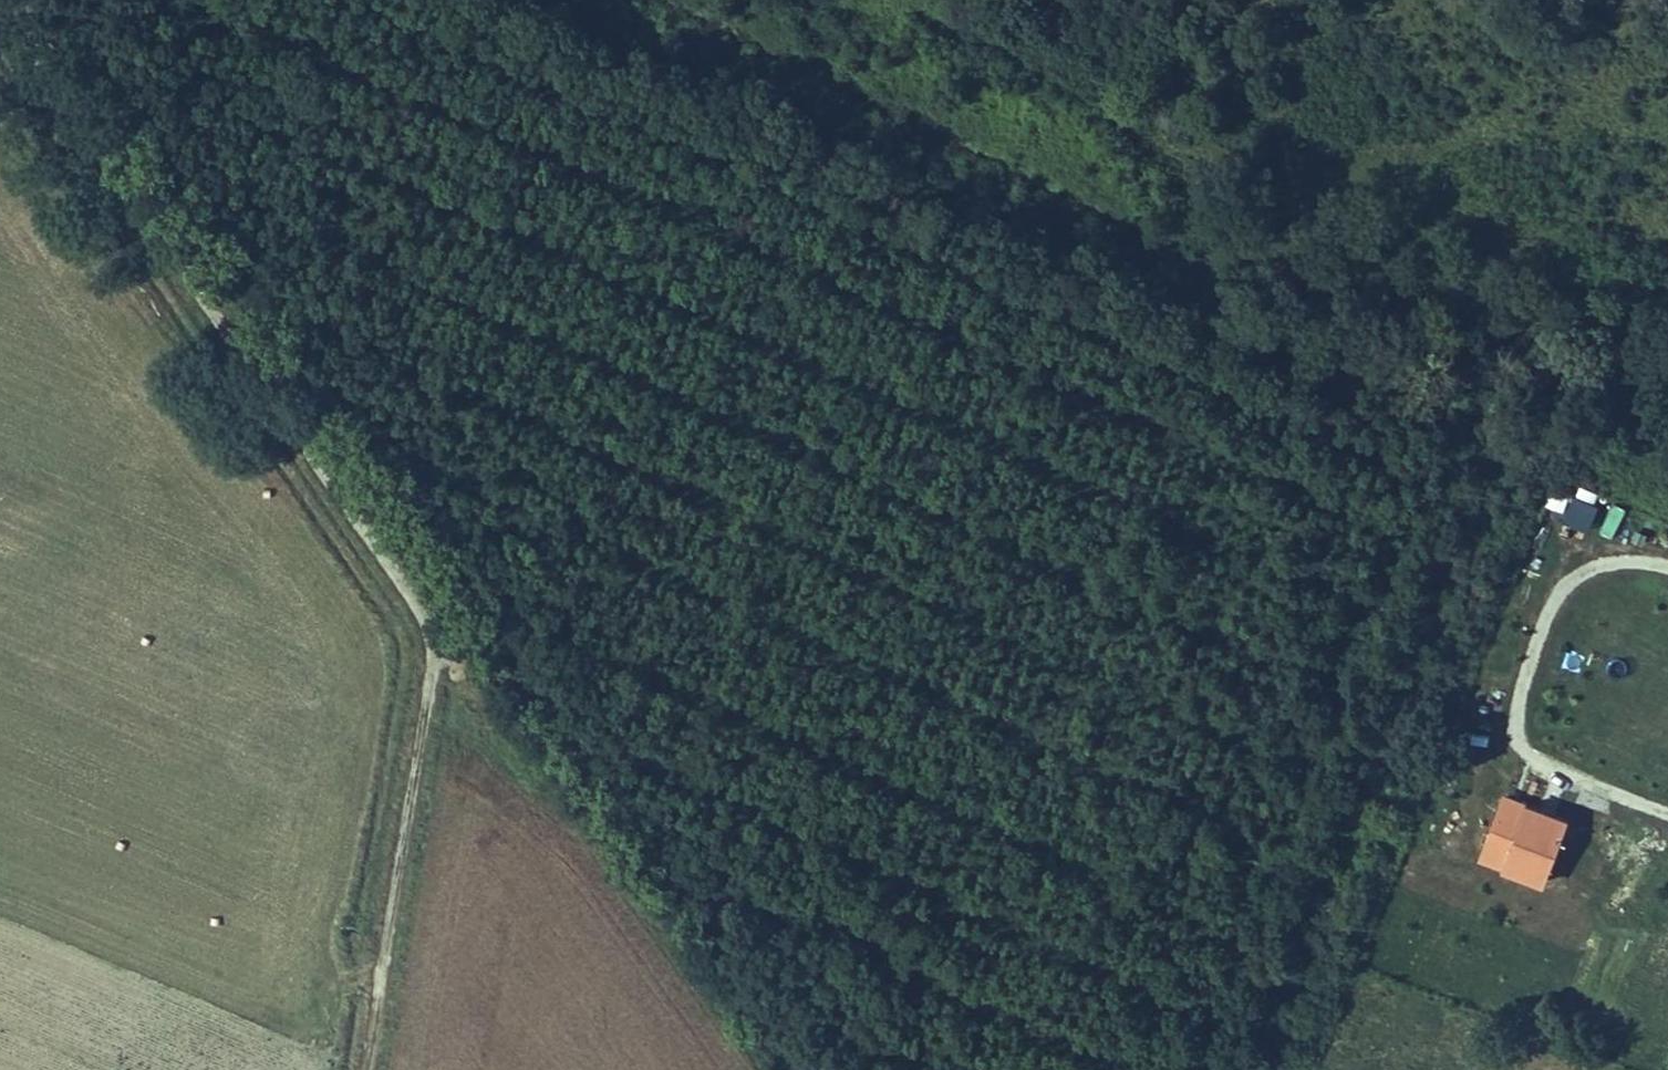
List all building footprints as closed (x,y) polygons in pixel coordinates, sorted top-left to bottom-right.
[(1590,524),(1598,501),(1571,492),(1563,516),(1590,524)] [(1552,882),(1576,819),(1532,803),(1520,833),(1504,827),(1491,861),(1552,882)]
